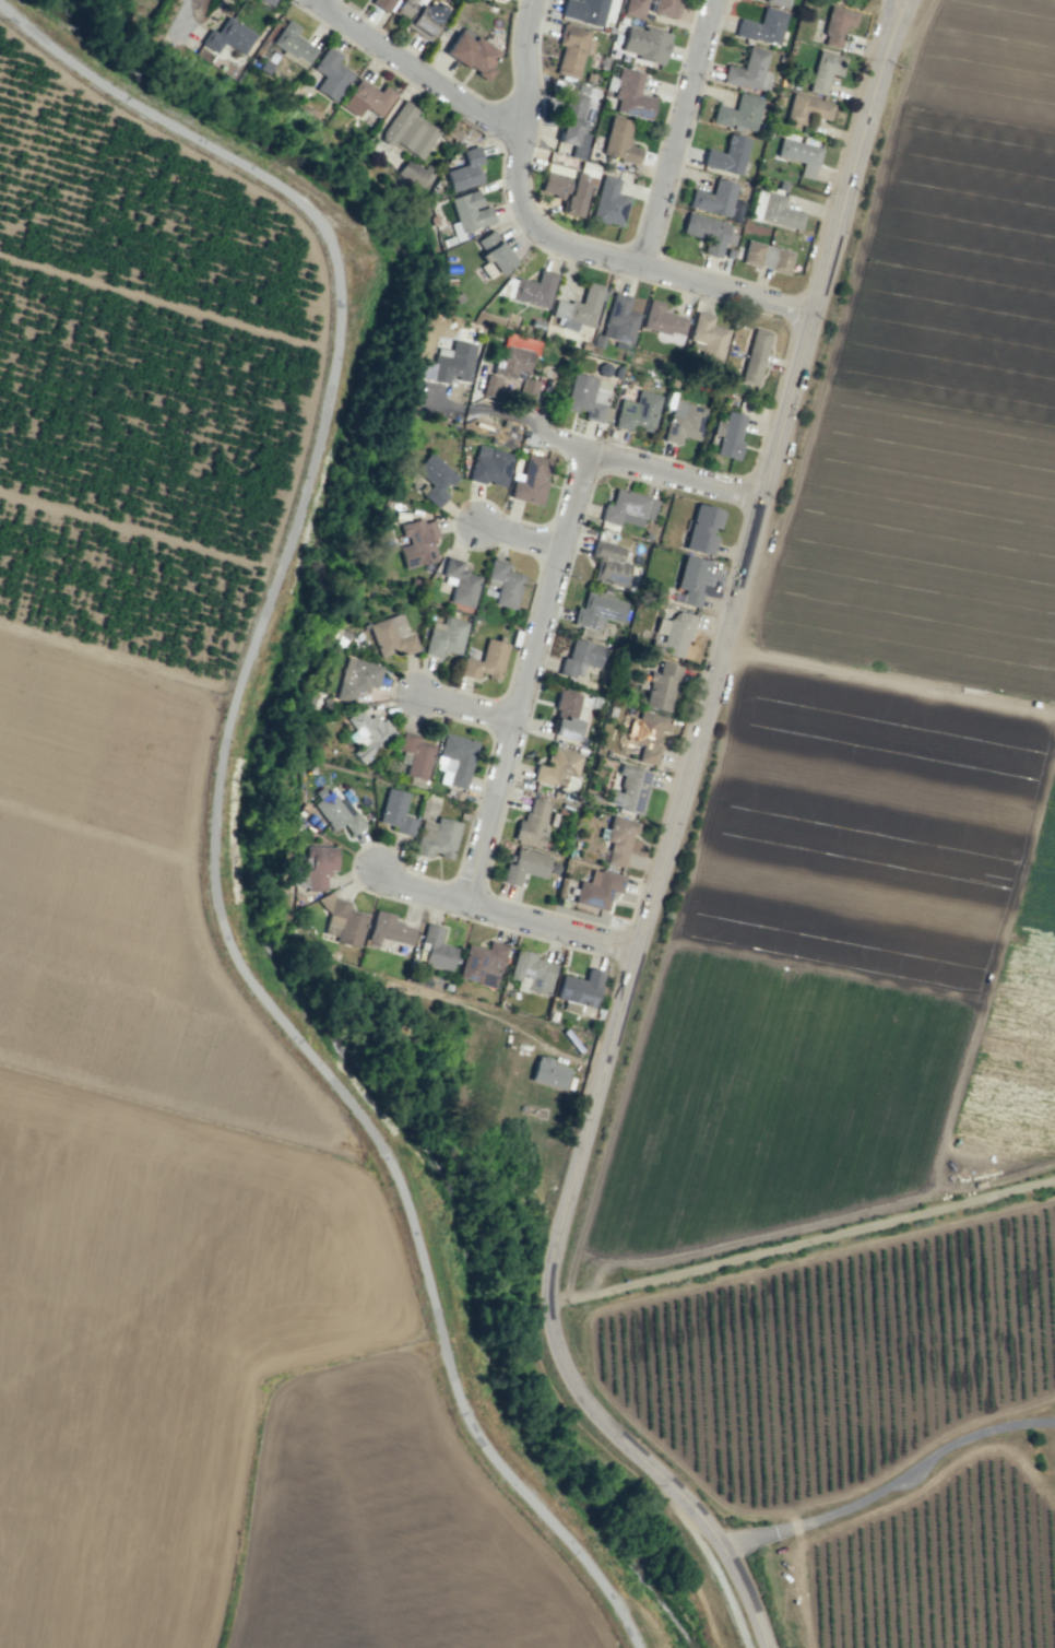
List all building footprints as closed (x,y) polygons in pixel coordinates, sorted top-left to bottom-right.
[(369,3),(386,14),(395,0),(371,0),(369,3)] [(445,8),(429,0),(401,0),(395,11),(407,17),(403,27),(430,39),(445,8)] [(578,0),(577,0),(563,0),(559,16),(600,27),(607,0),(578,0)] [(623,14),(641,18),(646,0),(626,0),(623,14)] [(651,12),(671,18),(677,0),(655,0),(651,12)] [(820,44),(839,48),(845,25),(854,27),(858,12),(830,5),(820,44)] [(786,12),(763,6),(758,23),(738,18),(734,34),(777,46),(786,12)] [(255,34),(225,16),(215,33),(208,29),(199,44),(215,53),(221,42),(242,55),(255,34)] [(582,53),(590,55),(593,41),(587,39),(590,30),(561,23),(557,45),(561,46),(554,74),(577,79),(582,53)] [(621,51),(636,54),(635,59),(663,65),(670,35),(627,25),(621,51)] [(444,52),(486,81),(494,69),(489,66),(499,52),(462,27),(444,52)] [(314,90),(335,102),(351,72),(336,64),(341,55),(325,46),(312,69),(323,75),(314,90)] [(768,51),(747,46),(742,68),(725,64),(721,81),(767,92),(771,73),(764,71),(768,51)] [(808,91),(825,96),(830,74),(841,76),(846,56),(818,50),(808,91)] [(644,73),(619,68),(612,98),(618,99),(615,112),(649,120),(654,97),(639,94),(644,73)] [(379,91),(358,78),(340,106),(356,117),(363,106),(379,117),(396,93),(383,84),(379,91)] [(582,117),(587,96),(569,92),(564,113),(582,117)] [(753,132),(762,99),(738,92),(734,110),(715,105),(710,121),(753,132)] [(805,125),(808,115),(829,121),(833,103),(792,93),(785,120),(805,125)] [(392,142),(421,159),(439,130),(415,116),(419,109),(402,99),(378,139),(390,146),(392,142)] [(572,145),(570,157),(583,160),(588,134),(581,133),(583,121),(561,116),(556,142),(572,145)] [(632,120),(609,117),(603,156),(638,162),(640,148),(628,146),(632,120)] [(739,176),(749,139),(728,133),(723,153),(705,149),(701,165),(739,176)] [(797,175),(813,179),(821,148),(780,138),(775,156),(801,162),(797,175)] [(450,192),(482,182),(477,165),(482,164),(476,145),(459,150),(464,165),(443,171),(450,192)] [(426,164),(423,169),(407,158),(396,174),(422,192),(437,171),(426,164)] [(577,217),(587,179),(545,169),(539,192),(564,198),(560,213),(577,217)] [(628,197),(615,194),(619,179),(602,174),(590,219),(620,227),(628,197)] [(736,184),(715,178),(711,194),(692,189),(687,207),(728,217),(736,184)] [(448,198),(458,232),(493,221),(488,205),(481,207),(476,189),(448,198)] [(799,229),(803,213),(782,208),(785,196),(757,189),(750,217),(799,229)] [(719,259),(723,243),(730,245),(735,225),(685,213),(680,232),(707,239),(703,255),(719,259)] [(496,273),(513,263),(492,230),(475,241),(496,273)] [(787,273),(793,252),(746,240),(741,262),(787,273)] [(547,308),(555,273),(539,269),(535,283),(509,277),(504,297),(547,308)] [(592,328),(602,286),(585,282),(580,305),(554,298),(550,316),(561,318),(560,326),(572,330),(574,324),(592,328)] [(638,313),(626,310),(629,297),(612,292),(600,336),(629,344),(638,313)] [(686,318),(660,312),(662,303),(647,299),(640,327),(682,336),(686,318)] [(713,316),(694,312),(688,341),(696,343),(692,358),(720,364),(728,329),(711,325),(713,316)] [(738,382),(756,387),(771,333),(753,328),(738,382)] [(494,374),(513,379),(515,370),(526,372),(532,349),(536,350),(538,341),(504,333),(494,374)] [(468,381),(475,345),(452,340),(450,350),(435,347),(429,380),(447,384),(448,377),(468,381)] [(430,379),(431,362),(416,361),(414,378),(430,379)] [(611,382),(573,372),(564,409),(583,413),(582,417),(607,424),(611,409),(604,407),(611,382)] [(501,378),(487,374),(481,395),(495,399),(501,378)] [(661,395),(638,390),(636,402),(620,399),(614,427),(630,431),(631,427),(653,431),(661,395)] [(681,437),(699,440),(706,408),(672,400),(663,441),(680,444),(681,437)] [(735,460),(746,416),(725,411),(714,455),(735,460)] [(504,487),(512,453),(476,445),(469,481),(483,483),(483,482),(504,487)] [(435,508),(447,495),(443,491),(456,477),(429,451),(413,469),(431,485),(421,495),(435,508)] [(550,459),(526,454),(522,475),(514,473),(508,498),(540,505),(550,459)] [(602,504),(599,521),(619,525),(619,522),(641,526),(643,518),(653,520),(658,498),(613,490),(610,505),(602,504)] [(723,510),(694,503),(684,549),(711,556),(717,533),(718,533),(723,510)] [(403,568),(436,559),(431,539),(438,537),(433,519),(422,522),(421,518),(400,524),(406,544),(397,547),(403,568)] [(591,579),(625,587),(630,564),(620,561),(624,547),(593,540),(590,554),(597,556),(591,579)] [(709,561),(683,555),(674,588),(683,590),(680,603),(697,608),(709,561)] [(462,561),(446,557),(440,582),(452,585),(448,602),(471,607),(479,575),(460,571),(462,561)] [(513,609),(521,574),(505,570),(507,562),(490,559),(485,578),(498,581),(492,604),(513,609)] [(627,602),(585,592),(581,609),(576,608),(571,625),(582,627),(581,633),(598,637),(602,619),(622,623),(627,602)] [(693,615),(677,611),(674,621),(657,617),(654,632),(663,634),(659,653),(683,658),(693,615)] [(378,657),(397,652),(398,656),(415,652),(405,613),(368,622),(378,657)] [(467,622),(445,617),(444,624),(431,621),(423,654),(440,658),(442,651),(458,655),(467,622)] [(506,643),(485,638),(480,660),(463,657),(459,675),(477,679),(478,675),(499,679),(506,643)] [(567,659),(561,658),(557,673),(581,679),(584,664),(599,668),(604,646),(572,638),(567,659)] [(334,699),(352,704),(355,690),(366,693),(368,686),(376,688),(382,666),(345,657),(334,699)] [(588,697),(558,689),(552,715),(554,715),(549,734),(577,741),(588,697)] [(344,720),(364,744),(352,754),(358,762),(392,734),(375,712),(367,719),(358,708),(344,720)] [(636,761),(655,766),(659,749),(655,748),(660,728),(665,729),(668,718),(639,711),(631,742),(640,745),(636,761)] [(425,780),(433,745),(417,742),(418,736),(400,732),(396,750),(409,753),(404,776),(425,780)] [(476,741),(443,733),(434,769),(441,771),(437,783),(464,789),(476,741)] [(583,754),(551,747),(546,767),(535,765),(531,781),(575,791),(583,754)] [(640,814),(651,771),(620,763),(617,774),(622,775),(618,792),(611,791),(607,806),(640,814)] [(410,836),(414,819),(402,817),(407,792),(385,788),(378,822),(394,825),(393,832),(410,836)] [(329,789),(310,802),(331,832),(342,824),(350,835),(364,825),(354,811),(348,816),(329,789)] [(543,826),(548,802),(530,798),(525,821),(517,819),(513,840),(543,846),(547,827),(543,826)] [(459,822),(436,817),(434,823),(421,820),(413,854),(430,858),(430,854),(451,859),(459,822)] [(603,863),(623,867),(630,833),(636,834),(639,822),(612,817),(603,863)] [(335,847),(304,846),(304,865),(292,865),(291,888),(326,888),(326,870),(335,870),(335,847)] [(551,856),(514,847),(510,864),(505,863),(500,882),(518,886),(521,873),(546,878),(551,856)] [(624,876),(591,868),(587,883),(578,880),(573,902),(606,911),(611,891),(620,894),(624,876)] [(334,941),(358,947),(366,914),(346,910),(348,901),(320,895),(317,908),(328,910),(324,924),(338,927),(334,941)] [(394,915),(374,910),(365,944),(376,947),(378,938),(410,946),(414,927),(392,921),(394,915)] [(449,971),(455,948),(437,943),(441,928),(425,924),(418,949),(425,950),(422,964),(449,971)] [(465,944),(457,979),(496,988),(506,945),(488,941),(486,949),(465,944)] [(548,995),(555,964),(534,959),(535,953),(515,949),(508,978),(519,981),(520,977),(528,978),(526,990),(548,995)] [(560,974),(554,998),(594,1008),(603,971),(587,968),(584,980),(560,974)] [(567,1067),(549,1064),(550,1058),(534,1055),(529,1083),(563,1089),(567,1067)]
